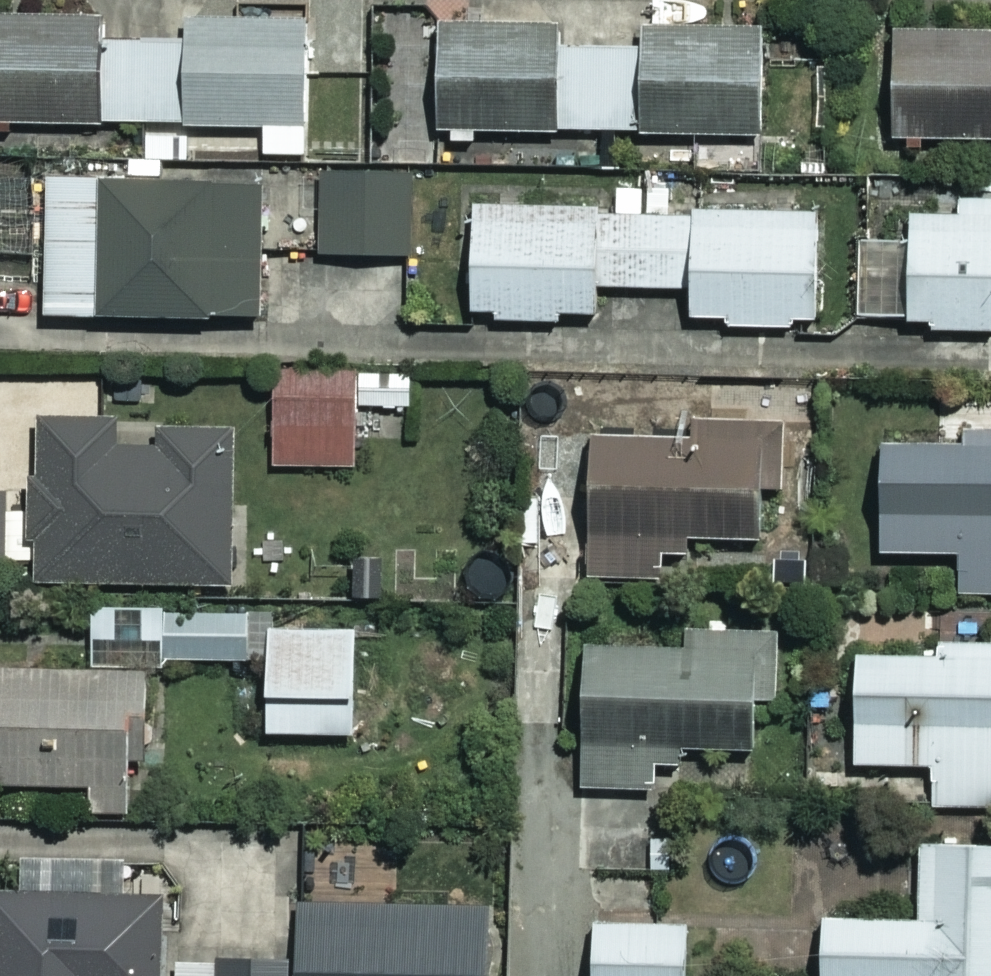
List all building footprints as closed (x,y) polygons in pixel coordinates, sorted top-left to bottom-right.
[(108,23),(0,25),(0,135),(267,128),(267,162),(305,162),(305,32),(193,32),(193,44),(108,45),(108,23)] [(564,34),(438,35),(439,139),(766,137),(765,37),(644,37),(644,50),(564,50),(564,34)] [(897,41),(899,148),(990,146),(990,39),(897,41)] [(411,180),(324,181),(325,260),(412,259),(411,180)] [(261,192),(50,195),(52,327),(263,324),(261,192)] [(695,325),(730,327),(730,334),(791,337),(792,330),(815,331),(821,222),(673,215),(673,193),(648,193),(648,221),(600,221),(600,215),(476,215),(476,323),(500,323),(500,328),(600,323),(600,295),(696,300),(695,325)] [(961,210),(961,223),(913,224),(916,335),(990,334),(990,210),(961,210)] [(357,374),(277,376),(279,481),(359,479),(357,374)] [(968,420),(968,450),(883,449),(882,560),(964,561),(963,600),(990,600),(990,420),(968,420)] [(150,461),(122,462),(121,430),(35,432),(38,520),(5,521),(7,574),(37,573),(37,599),(236,593),(231,441),(149,443),(150,461)] [(789,432),(698,434),(698,447),(589,449),(591,575),(764,572),(763,523),(791,523),(789,432)] [(357,636),(267,638),(269,742),(360,740),(357,636)] [(652,799),(653,749),(756,752),(757,727),(777,727),(779,639),(689,637),(689,653),(589,651),(586,797),(652,799)] [(939,653),(939,662),(854,662),(855,772),(935,772),(936,811),(990,811),(990,653),(939,653)] [(0,679),(0,793),(43,792),(45,825),(135,821),(132,749),(151,748),(149,682),(65,685),(64,677),(0,679)] [(924,851),(922,927),(828,925),(826,975),(990,975),(990,853),(924,851)] [(0,900),(0,975),(164,975),(166,904),(0,900)] [(301,912),(300,975),(492,975),(493,914),(301,912)] [(597,932),(598,975),(690,975),(689,930),(597,932)] [(288,966),(176,969),(176,975),(288,975),(288,966)]
